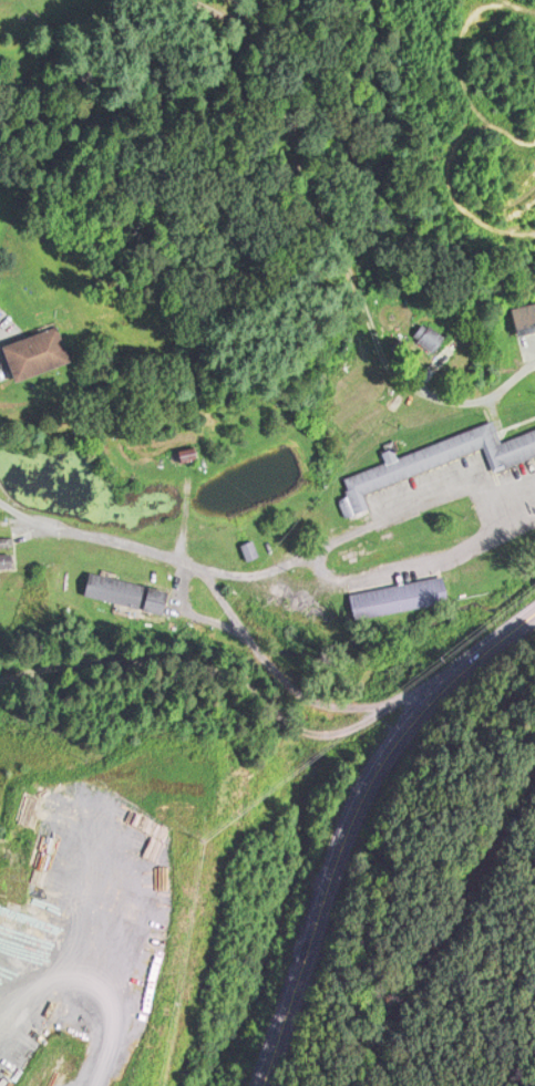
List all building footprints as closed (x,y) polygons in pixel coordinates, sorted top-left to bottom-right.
[(521,328),(534,324),(534,300),(516,304),(521,328)] [(7,338),(61,318),(74,351),(20,372),(7,338)] [(437,351),(448,335),(425,320),(414,336),(437,351)] [(507,439),(492,420),(357,476),(362,490),(343,498),(351,515),(371,506),(370,492),(484,447),(494,473),(534,457),(534,429),(507,439)] [(244,546),(251,559),(261,554),(254,541),(244,546)] [(17,568),(0,570),(0,555),(16,554),(17,568)] [(93,572),(172,591),(167,611),(88,592),(93,572)] [(351,596),(445,579),(451,606),(357,623),(351,596)]
